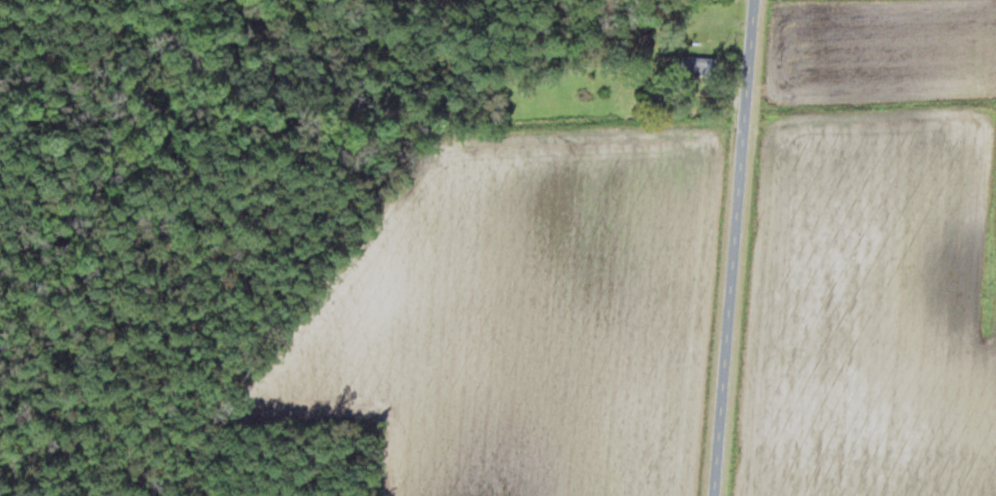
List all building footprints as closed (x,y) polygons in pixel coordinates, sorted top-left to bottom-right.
[(712,55),(684,55),(684,74),(712,74),(712,55)]
